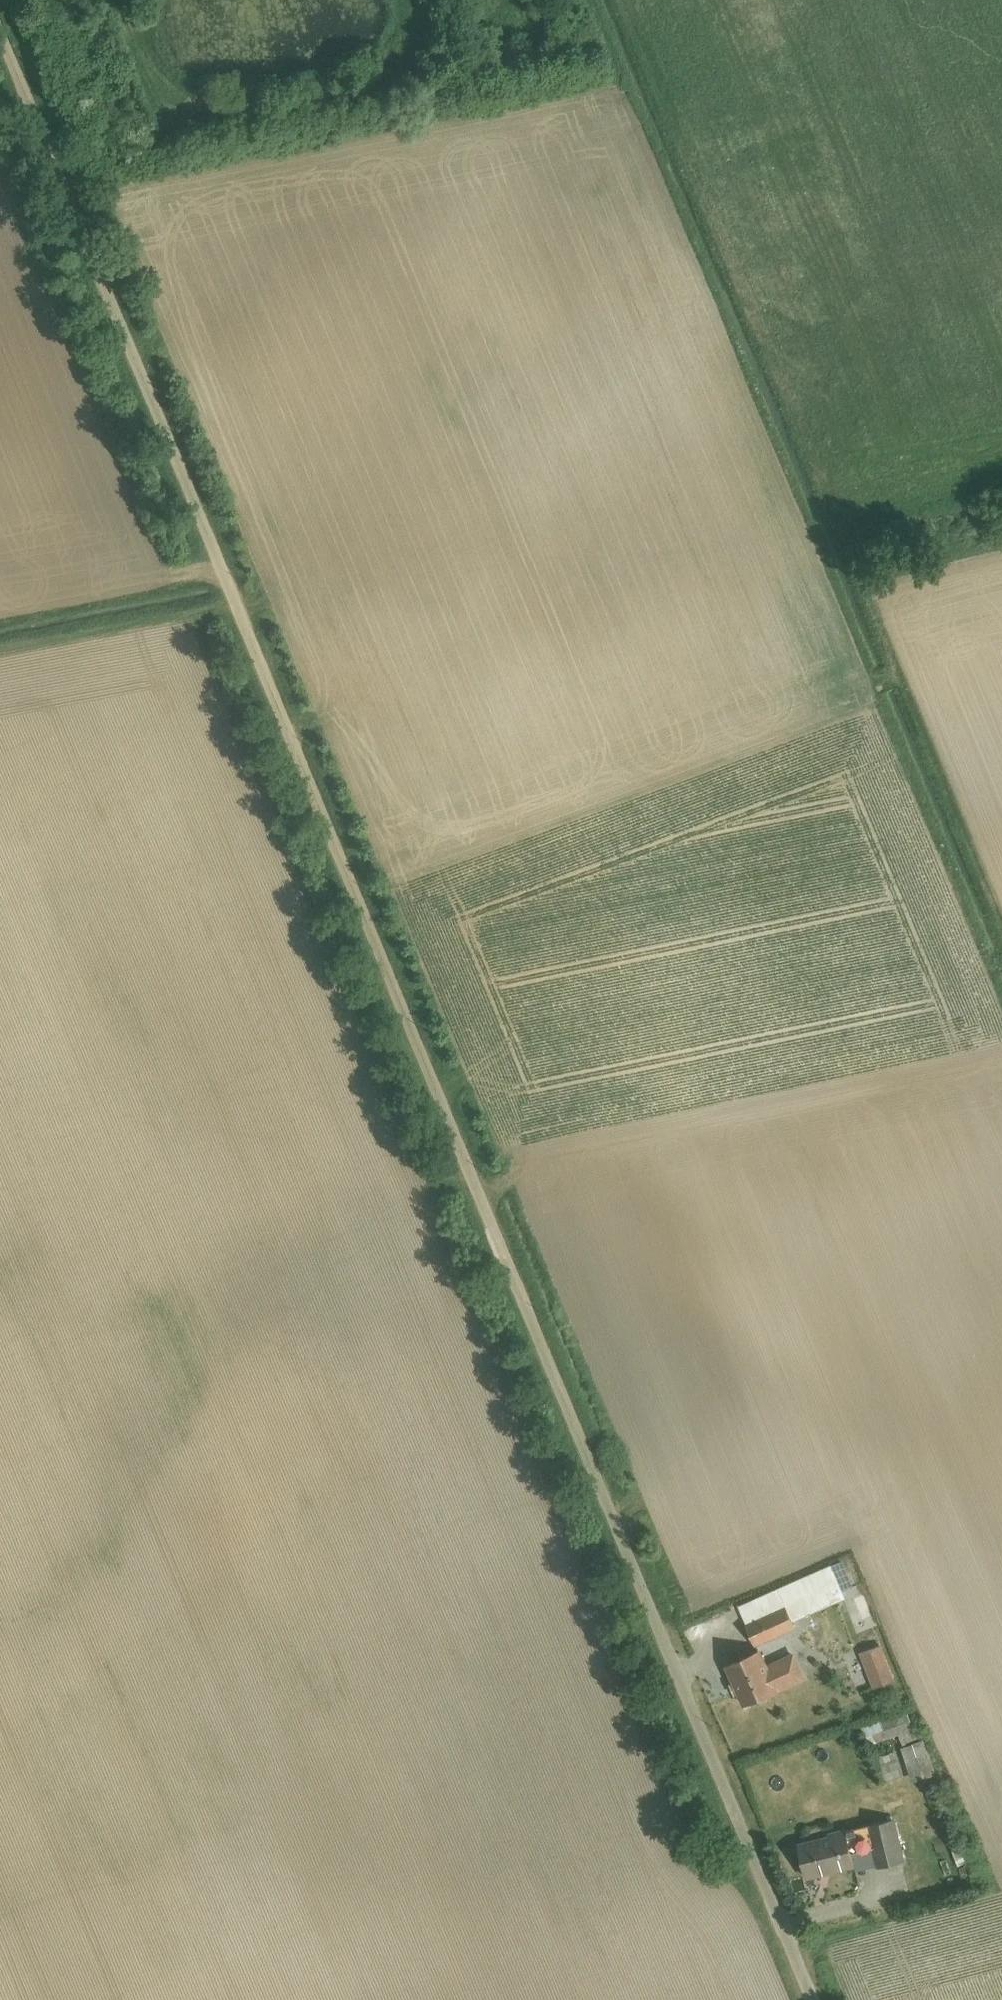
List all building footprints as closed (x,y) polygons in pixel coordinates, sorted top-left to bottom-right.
[(824,1570),(731,1605),(746,1644),(839,1609),(824,1570)] [(808,1635),(802,1650),(825,1660),(831,1645),(808,1635)] [(884,1648),(861,1657),(873,1688),(895,1679),(884,1648)] [(764,1653),(729,1667),(745,1706),(779,1692),(775,1682),(802,1671),(794,1651),(768,1662),(764,1653)] [(904,1753),(908,1765),(931,1756),(927,1744),(904,1753)] [(879,1760),(887,1782),(905,1776),(897,1753),(879,1760)] [(839,1831),(794,1843),(804,1884),(852,1872),(848,1854),(865,1850),(872,1877),(896,1870),(886,1829),(842,1840),(839,1831)]
